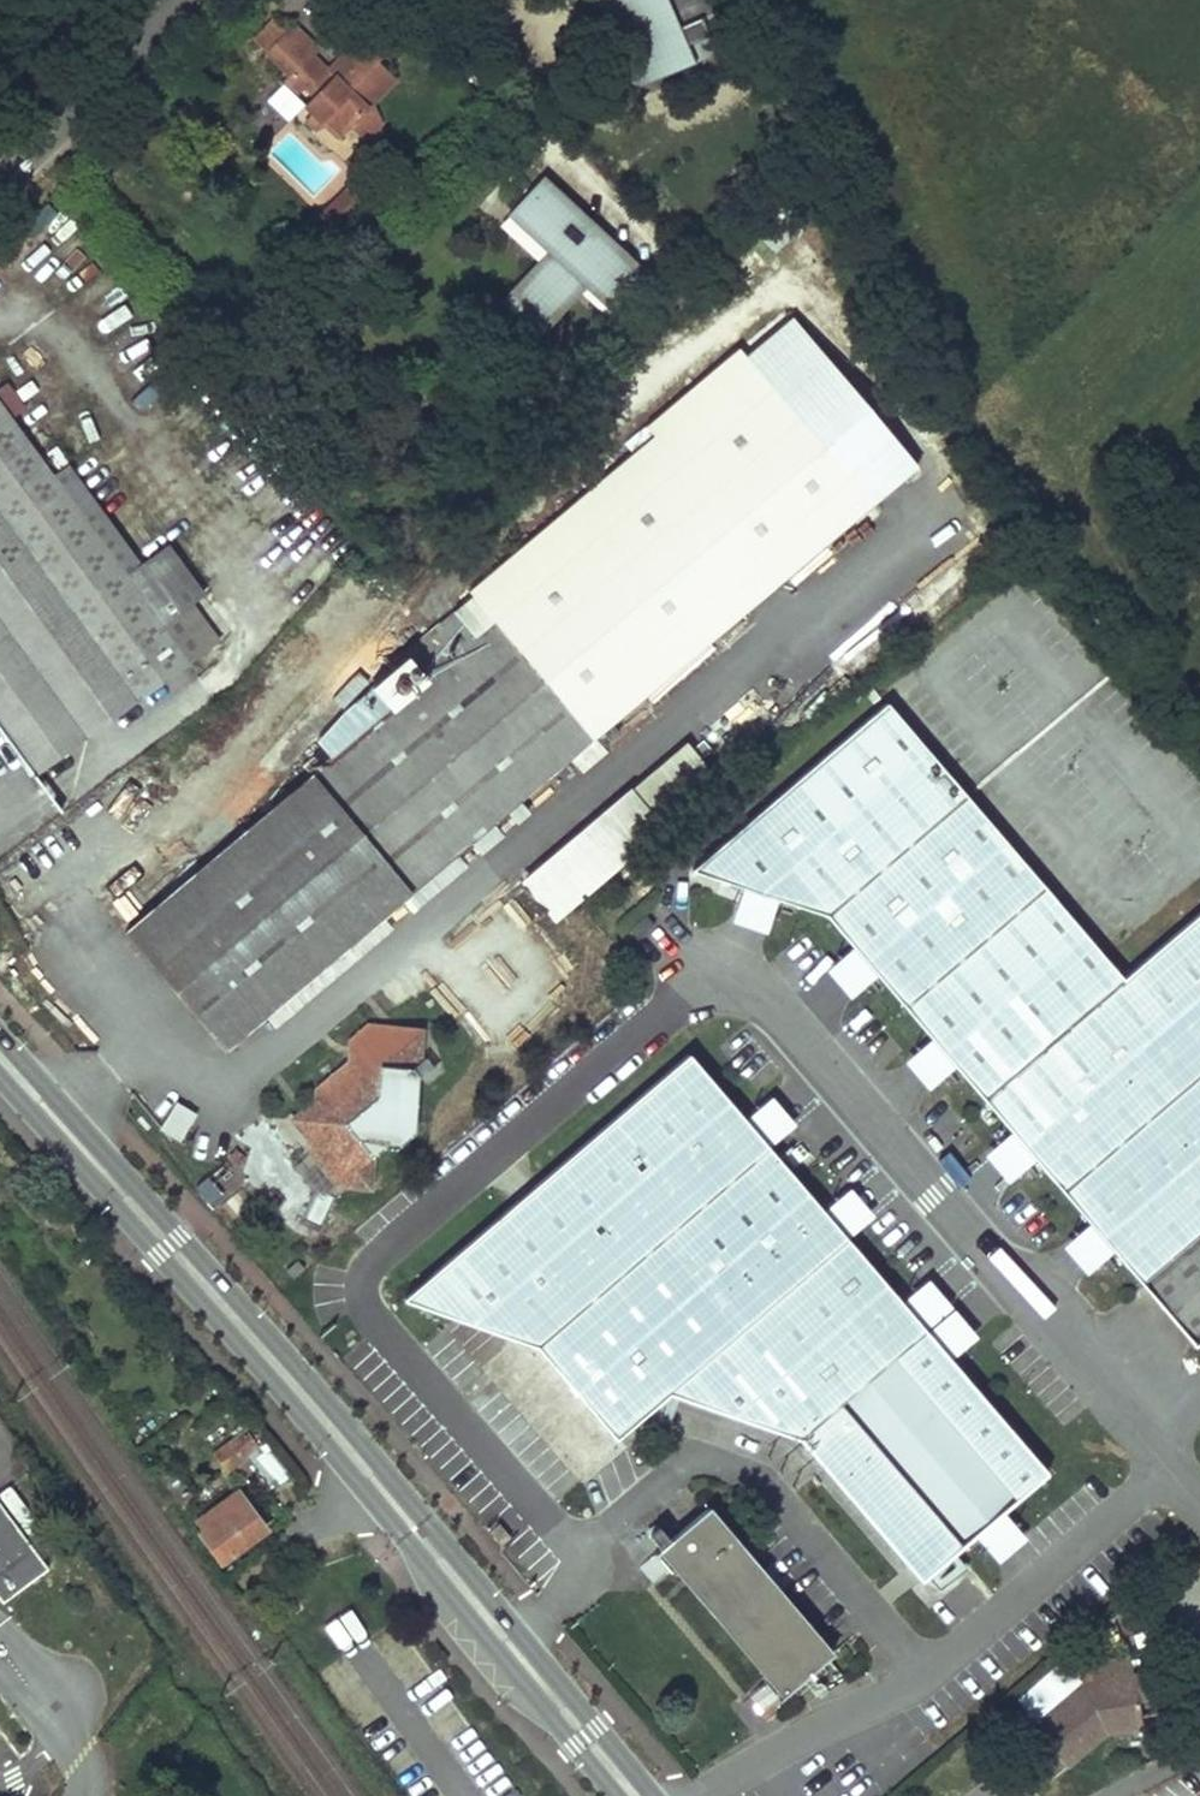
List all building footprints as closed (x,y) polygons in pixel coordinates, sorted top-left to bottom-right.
[(639,94),(694,68),(686,51),(708,41),(700,23),(712,17),(704,0),(596,0),(639,94)] [(686,51),(694,68),(728,52),(712,17),(700,23),(708,41),(686,51)] [(289,34),(274,20),(255,39),(269,53),(289,34)] [(385,53),(366,35),(330,72),(314,55),(319,49),(296,27),(289,34),(269,53),(268,54),(291,76),(294,80),(299,75),(306,82),(303,86),(316,98),(307,107),(314,115),(326,126),(331,122),(343,133),(352,125),(367,139),(382,123),(368,109),(396,80),(377,61),(385,53)] [(291,76),(283,85),(294,95),(303,86),(306,82),(299,75),(294,80),(291,76)] [(314,115),(307,122),(318,134),(326,126),(314,115)] [(331,122),(326,126),(338,139),(343,133),(331,122)] [(645,275),(545,185),(520,214),(563,252),(511,310),(539,335),(591,278),(620,303),(645,275)] [(365,207),(348,190),(322,216),(338,232),(365,207)] [(315,777),(127,933),(224,1049),(871,506),(741,350),(626,446),(634,456),(471,592),(475,597),(407,653),(410,657),(429,681),(394,710),(336,759),(315,777)] [(203,592),(168,546),(141,565),(70,469),(55,479),(0,405),(0,728),(33,773),(188,661),(161,623),(191,601),(203,592)] [(219,639),(191,601),(161,623),(188,661),(219,639)] [(374,687),(394,710),(429,681),(410,657),(374,687)] [(1199,1341),(1199,912),(1122,979),(887,704),(692,870),(743,888),(778,900),(830,918),(855,947),(879,975),(933,1038),(957,1066),(1012,1131),(1036,1159),(1090,1223),(1114,1251),(1195,1345),(1199,1341)] [(716,767),(690,735),(631,785),(659,816),(716,767)] [(305,765),(315,777),(336,759),(326,747),(305,765)] [(778,900),(743,888),(731,922),(767,934),(778,900)] [(648,916),(631,930),(639,939),(656,925),(648,916)] [(879,975),(855,947),(826,970),(850,999),(879,975)] [(378,1096),(380,1065),(412,1068),(421,1060),(423,1030),(370,1024),(356,1036),(362,1045),(361,1054),(350,1053),(349,1063),(316,1090),(315,1102),(311,1143),(311,1152),(339,1185),(373,1156),(384,1147),(388,1108),(378,1096)] [(350,1041),(350,1053),(361,1054),(362,1045),(356,1036),(350,1041)] [(957,1066),(933,1038),(903,1062),(928,1090),(957,1066)] [(434,1310),(539,1347),(616,1440),(669,1393),(802,1440),(921,1582),(974,1537),(1005,1511),(1049,1474),(951,1360),(927,1331),(925,1329),(901,1301),(847,1238),(822,1209),(770,1148),(745,1118),(690,1054),(428,1276),(423,1283),(423,1291),(424,1299),(429,1306),(434,1310)] [(771,1096),(745,1118),(770,1148),(796,1125),(771,1096)] [(182,1139),(197,1109),(173,1097),(158,1127),(182,1139)] [(291,1120),(311,1143),(315,1102),(291,1120)] [(1036,1159),(1012,1131),(984,1155),(1008,1183),(1036,1159)] [(373,1156),(339,1185),(370,1187),(373,1156)] [(850,1187),(822,1209),(847,1238),(874,1216),(850,1187)] [(1114,1251),(1090,1223),(1062,1246),(1086,1276),(1114,1251)] [(929,1278),(901,1301),(925,1329),(952,1306),(929,1278)] [(954,1309),(927,1331),(951,1360),(978,1337),(954,1309)] [(246,1428),(214,1450),(228,1469),(259,1447),(246,1428)] [(266,1530),(239,1490),(198,1520),(204,1528),(200,1531),(222,1562),(266,1530)] [(0,1504),(0,1600),(2,1603),(48,1569),(0,1504)] [(708,1508),(659,1550),(674,1567),(768,1680),(783,1696),(831,1655),(708,1508)] [(1005,1511),(974,1537),(998,1563),(1027,1538),(1005,1511)] [(510,1538),(498,1523),(488,1531),(500,1546),(510,1538)] [(674,1567),(659,1550),(639,1568),(653,1584),(674,1567)] [(1136,1658),(1095,1664),(1097,1684),(1085,1686),(1036,1727),(1069,1767),(1108,1734),(1106,1728),(1111,1723),(1145,1718),(1142,1699),(1139,1675),(1136,1658)] [(1153,1673),(1139,1675),(1142,1699),(1157,1697),(1155,1685),(1153,1673)] [(783,1696),(768,1680),(750,1695),(764,1712),(783,1696)] [(1147,1728),(1145,1718),(1111,1723),(1106,1728),(1108,1734),(1147,1728)]
